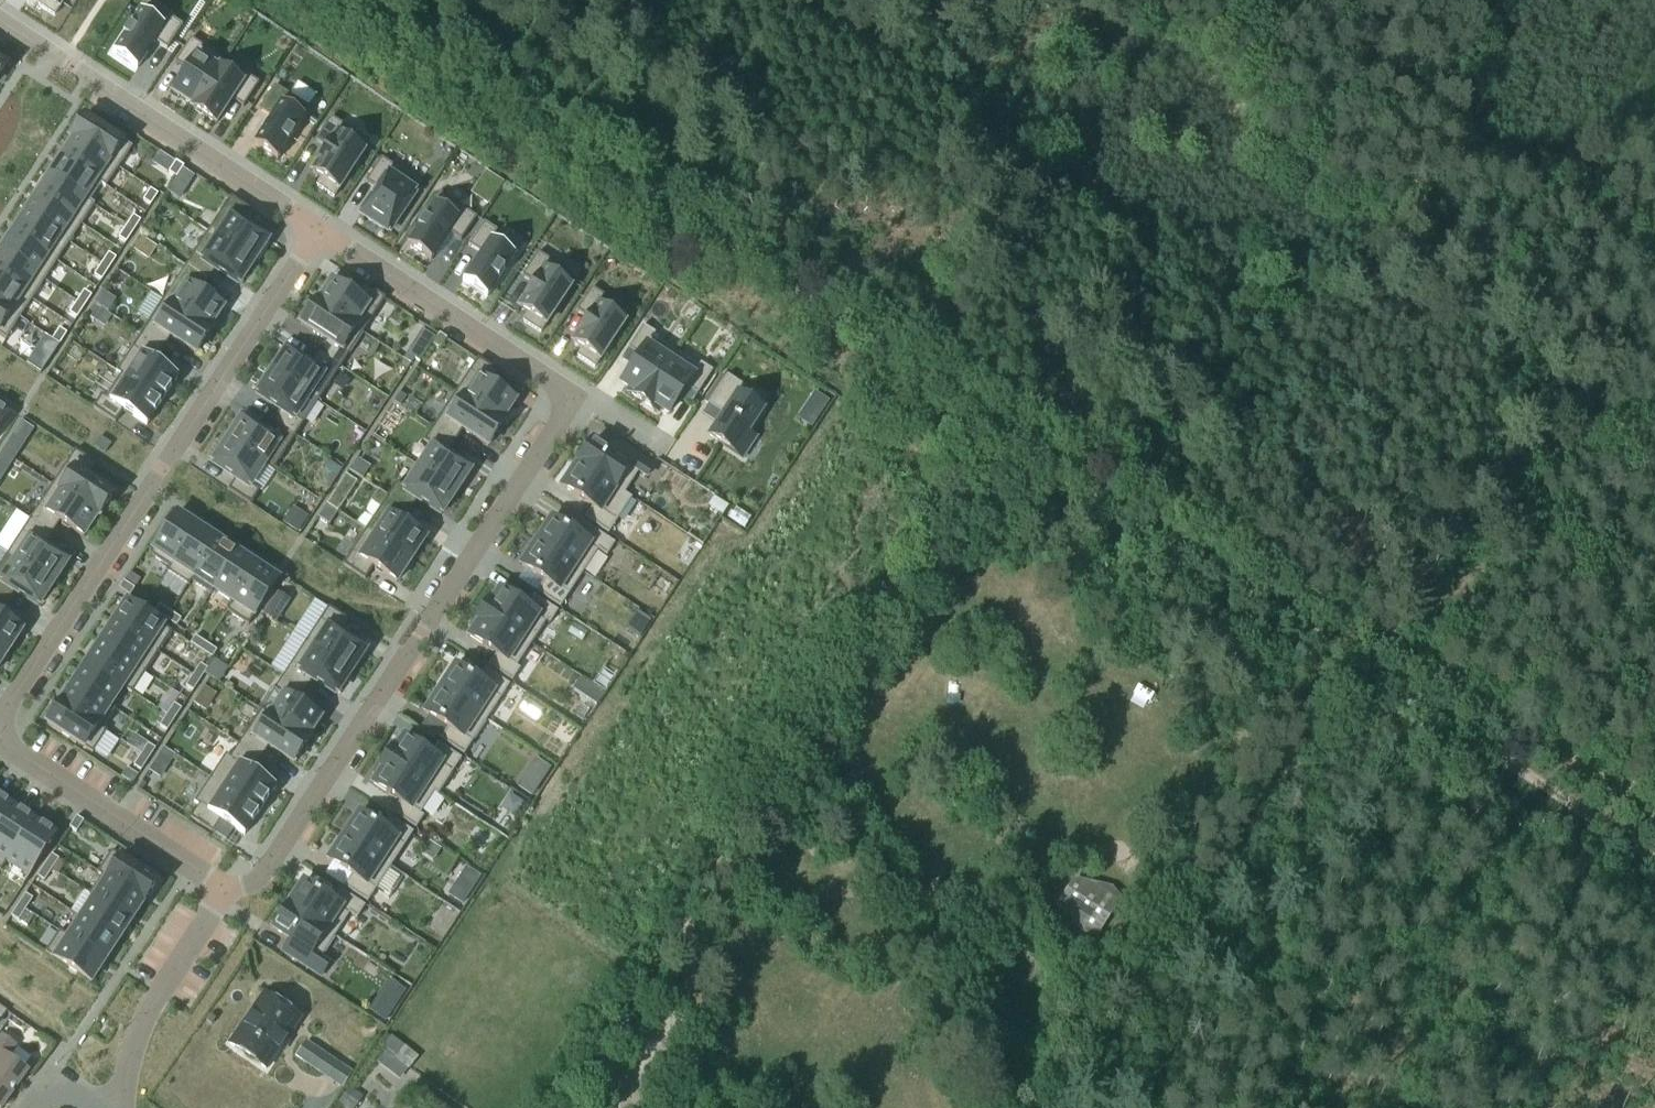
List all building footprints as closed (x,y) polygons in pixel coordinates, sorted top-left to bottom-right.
[(38,6),(54,16),(65,0),(41,0),(38,6)] [(140,12),(113,54),(137,70),(155,43),(167,51),(182,27),(169,18),(164,27),(140,12)] [(187,72),(173,94),(194,107),(193,109),(194,110),(225,62),(191,40),(175,64),(187,72)] [(225,62),(194,110),(216,124),(231,101),(243,108),(259,85),(225,62)] [(271,119),(253,146),(277,162),(311,111),(274,87),(259,111),(271,119)] [(84,117),(70,138),(118,169),(132,148),(84,117)] [(327,150),(312,174),(322,181),(317,188),(334,199),(369,144),(331,119),(315,143),(327,150)] [(73,142),(62,159),(101,185),(106,188),(118,169),(70,138),(70,139),(73,142)] [(62,159),(49,178),(89,204),(101,185),(62,159)] [(378,191),(361,217),(388,234),(420,185),(381,160),(366,184),(378,191)] [(176,162),(168,173),(176,178),(183,167),(176,162)] [(182,171),(175,182),(186,189),(193,178),(182,171)] [(49,178),(37,197),(81,226),(93,207),(89,204),(49,178)] [(150,191),(143,202),(151,207),(158,196),(150,191)] [(440,195),(407,247),(431,263),(449,235),(461,243),(477,219),(440,195)] [(37,197),(25,216),(69,245),(81,226),(37,197)] [(231,198),(208,233),(254,263),(268,241),(245,226),(253,213),(231,198)] [(25,216),(12,235),(57,263),(69,245),(25,216)] [(133,217),(125,228),(133,233),(141,222),(133,217)] [(481,256),(463,283),(487,299),(518,252),(493,236),(496,232),(484,224),(469,248),(481,256)] [(125,228),(118,239),(126,244),(133,233),(125,228)] [(208,233),(185,267),(208,282),(216,270),(239,285),(254,263),(208,233)] [(12,235),(0,253),(44,282),(57,263),(12,235)] [(0,253),(0,280),(32,301),(44,282),(0,253)] [(108,254),(101,266),(109,271),(116,259),(108,254)] [(534,286),(519,309),(529,316),(524,323),(540,334),(576,279),(538,254),(522,278),(534,286)] [(101,266),(94,277),(101,282),(109,271),(101,266)] [(185,267),(163,301),(209,330),(223,309),(200,294),(208,282),(185,267)] [(20,320),(32,301),(0,280),(0,307),(20,320)] [(331,282),(318,303),(364,333),(386,300),(363,285),(355,297),(331,282)] [(588,321),(573,344),(583,351),(578,359),(594,369),(599,362),(597,361),(624,322),(599,305),(604,297),(592,289),(576,313),(588,321)] [(84,292),(76,303),(84,308),(91,297),(84,292)] [(102,293),(95,304),(107,312),(114,301),(102,293)] [(163,301),(140,336),(163,350),(171,338),(196,355),(211,332),(209,330),(163,301)] [(316,302),(301,325),(326,342),(318,354),(340,369),(364,333),(318,303),(316,302)] [(76,303),(69,314),(77,319),(84,308),(76,303)] [(6,341),(20,320),(0,307),(0,337),(6,341)] [(639,359),(622,385),(630,390),(628,394),(643,403),(675,354),(653,339),(655,335),(643,327),(627,351),(639,359)] [(59,330),(51,341),(59,346),(67,335),(59,330)] [(439,335),(432,346),(439,351),(447,340),(439,335)] [(140,336),(116,373),(120,376),(162,403),(178,378),(155,363),(163,350),(140,336)] [(32,370),(40,375),(48,363),(59,346),(51,341),(47,338),(28,367),(32,370)] [(415,343),(403,361),(410,366),(414,360),(419,363),(428,351),(415,343)] [(286,351),(272,373),(309,397),(318,403),(340,369),(318,354),(310,366),(286,351)] [(675,354),(643,403),(658,413),(660,410),(668,415),(685,389),(697,397),(713,373),(700,365),(698,369),(675,354)] [(478,360),(455,395),(501,425),(501,424),(515,403),(492,387),(500,375),(478,360)] [(272,373),(258,395),(281,410),(273,422),(295,437),(304,425),(318,403),(309,397),(272,373)] [(101,395),(92,409),(115,424),(123,411),(146,426),(162,403),(120,376),(106,398),(101,395)] [(727,377),(707,406),(723,417),(710,438),(742,459),(755,440),(747,435),(765,408),(741,393),(744,388),(727,377)] [(807,403),(822,413),(831,400),(816,391),(807,403)] [(455,395),(432,429),(455,444),(463,432),(488,448),(503,425),(501,424),(501,425),(455,395)] [(10,415),(0,408),(0,431),(10,415)] [(242,419),(227,441),(264,466),(263,467),(272,472),(295,437),(273,422),(265,435),(242,419)] [(432,448),(419,469),(456,493),(470,471),(447,456),(455,444),(432,429),(423,443),(432,448)] [(12,438),(2,453),(13,461),(23,445),(12,438)] [(227,441),(213,464),(235,479),(227,491),(250,506),(259,492),(251,486),(263,467),(264,466),(227,441)] [(592,443),(577,466),(624,496),(624,495),(639,473),(646,479),(654,467),(630,451),(623,462),(592,443)] [(75,451),(51,487),(97,517),(99,518),(114,495),(89,479),(97,466),(75,451)] [(0,456),(0,474),(3,476),(13,461),(2,453),(0,456)] [(359,460),(351,472),(363,480),(371,468),(359,460)] [(329,491),(341,471),(329,463),(316,483),(329,491)] [(567,482),(562,489),(592,508),(585,520),(608,536),(632,500),(624,495),(624,496),(577,466),(574,471),(572,469),(564,481),(567,482)] [(396,484),(387,497),(410,512),(418,500),(441,515),(456,493),(419,469),(405,490),(396,484)] [(345,477),(326,506),(337,514),(357,484),(345,477)] [(51,487),(29,520),(52,535),(60,523),(83,538),(97,517),(51,487)] [(387,497),(365,532),(411,562),(425,540),(402,525),(410,512),(387,497)] [(326,506),(318,519),(329,527),(337,514),(326,506)] [(292,510),(283,524),(297,533),(306,519),(292,510)] [(176,514),(149,556),(169,569),(170,569),(197,527),(176,514)] [(29,520),(7,555),(53,585),(67,563),(44,547),(52,535),(29,520)] [(543,529),(536,540),(538,542),(536,544),(583,575),(598,552),(607,558),(615,545),(582,524),(574,536),(552,521),(545,531),(543,529)] [(169,569),(166,573),(188,587),(191,583),(190,582),(217,541),(197,527),(170,569),(169,569)] [(365,532),(342,566),(365,581),(373,569),(396,584),(411,562),(365,532)] [(217,541),(190,582),(191,583),(211,596),(214,592),(213,591),(237,554),(217,541)] [(528,558),(521,567),(544,582),(536,594),(560,609),(583,575),(536,544),(535,546),(533,545),(525,556),(528,558)] [(237,554),(213,591),(214,592),(232,603),(234,604),(258,567),(237,554)] [(0,565),(0,599),(7,604),(15,592),(38,607),(53,585),(7,555),(0,565)] [(232,603),(226,612),(248,627),(278,581),(258,567),(234,604),(232,603)] [(123,583),(118,590),(129,597),(134,590),(123,583)] [(491,598),(481,613),(531,646),(546,623),(549,625),(558,613),(534,598),(526,609),(500,592),(494,601),(491,598)] [(278,595),(266,613),(277,620),(289,602),(278,595)] [(126,603),(113,623),(158,653),(172,633),(126,603)] [(159,606),(154,614),(165,621),(170,613),(159,606)] [(328,608),(305,643),(351,673),(365,651),(342,636),(350,623),(328,608)] [(170,613),(165,621),(176,628),(181,620),(170,613)] [(475,630),(469,638),(496,655),(488,668),(512,683),(520,671),(516,668),(531,646),(481,613),(472,628),(475,630)] [(637,613),(631,622),(645,631),(651,622),(637,613)] [(8,653),(22,631),(0,617),(0,648),(8,653)] [(113,623),(99,643),(145,673),(158,653),(113,623)] [(194,639),(190,645),(201,652),(206,645),(195,637),(194,639)] [(99,643),(86,664),(123,688),(122,689),(131,695),(145,673),(99,643)] [(305,643),(283,677),(305,692),(313,680),(336,695),(351,673),(305,643)] [(206,645),(201,652),(212,659),(217,652),(206,645)] [(86,664),(73,684),(110,708),(111,707),(122,689),(123,688),(86,664)] [(200,665),(192,676),(200,681),(205,674),(207,670),(200,665)] [(447,676),(439,688),(441,689),(440,691),(486,722),(509,687),(486,671),(478,683),(455,668),(449,678),(447,676)] [(192,676),(185,688),(193,692),(200,681),(192,676)] [(270,716),(269,717),(306,741),(307,740),(320,719),(297,704),(305,692),(283,677),(274,691),(282,697),(270,716)] [(73,684),(60,704),(101,731),(102,729),(115,710),(111,707),(110,708),(73,684)] [(592,688),(585,699),(596,706),(603,695),(592,688)] [(431,705),(425,714),(448,729),(440,741),(463,757),(486,722),(440,691),(439,694),(436,692),(429,703),(431,705)] [(60,704),(46,724),(92,754),(106,732),(102,729),(101,731),(60,704)] [(167,717),(175,722),(182,712),(174,706),(167,717)] [(261,710),(238,746),(260,761),(268,748),(293,765),(309,742),(307,740),(306,741),(269,717),(270,716),(261,710)] [(167,733),(175,722),(167,717),(160,728),(167,733)] [(394,746),(385,760),(434,793),(434,794),(438,796),(461,760),(437,745),(430,757),(403,740),(398,748),(394,746)] [(148,745),(140,756),(148,761),(155,750),(148,745)] [(225,755),(210,779),(260,812),(276,788),(252,773),(260,761),(238,746),(230,758),(225,755)] [(163,749),(158,757),(169,763),(174,756),(163,749)] [(140,756),(133,767),(140,772),(148,761),(140,756)] [(378,777),(373,785),(399,803),(392,815),(415,830),(423,818),(420,816),(434,794),(434,793),(385,760),(375,775),(378,777)] [(535,761),(518,788),(531,796),(548,770),(535,761)] [(132,785),(138,776),(126,769),(121,778),(132,785)] [(198,807),(190,819),(212,834),(221,821),(244,836),(260,812),(210,779),(194,804),(198,807)] [(12,804),(0,797),(0,823),(12,804)] [(0,873),(6,864),(5,864),(34,819),(12,804),(0,823),(0,873)] [(350,823),(342,835),(345,836),(343,839),(390,869),(413,834),(389,818),(381,830),(359,816),(352,825),(350,823)] [(76,818),(69,829),(76,833),(83,822),(76,818)] [(34,819),(5,864),(6,864),(27,878),(21,887),(22,887),(57,834),(34,819)] [(334,852),(328,862),(351,876),(343,888),(367,904),(390,869),(343,839),(342,841),(340,839),(332,851),(334,852)] [(111,852),(97,874),(101,877),(102,875),(143,903),(157,882),(111,852)] [(51,855),(44,867),(51,871),(58,860),(51,855)] [(44,867),(36,878),(44,882),(51,871),(44,867)] [(465,870),(448,896),(462,905),(479,879),(465,870)] [(101,877),(88,897),(92,900),(93,899),(130,923),(143,903),(102,875),(101,877)] [(1081,934),(1097,939),(1122,900),(1112,888),(1101,886),(1073,880),(1059,901),(1073,923),(1081,934)] [(303,884),(288,907),(334,938),(349,915),(356,920),(365,908),(341,892),(333,904),(303,884)] [(25,895),(18,906),(25,911),(32,900),(25,895)] [(92,900),(80,919),(117,943),(130,923),(93,899),(92,900)] [(18,906),(10,917),(18,922),(25,911),(18,906)] [(288,907),(273,930),(303,950),(296,961),(320,977),(327,966),(319,960),(334,938),(288,907)] [(68,938),(67,939),(103,963),(117,943),(80,919),(68,938)] [(59,932),(44,954),(90,984),(103,963),(67,939),(68,938),(59,932)] [(383,988),(401,1000),(406,992),(388,981),(383,988)] [(265,1070),(300,1019),(264,994),(229,1045),(232,1047),(230,1051),(243,1060),(246,1056),(265,1070)] [(10,1096),(27,1072),(6,1057),(15,1046),(2,1037),(0,1039),(0,1107),(1,1107),(10,1096)] [(391,1037),(384,1046),(398,1057),(396,1059),(410,1069),(418,1058),(391,1037)] [(327,1059),(316,1075),(339,1091),(351,1075),(327,1059)] [(349,1088),(340,1102),(348,1107),(356,1107),(363,1098),(349,1088)] [(415,1107),(447,1107),(425,1092),(415,1107)]
